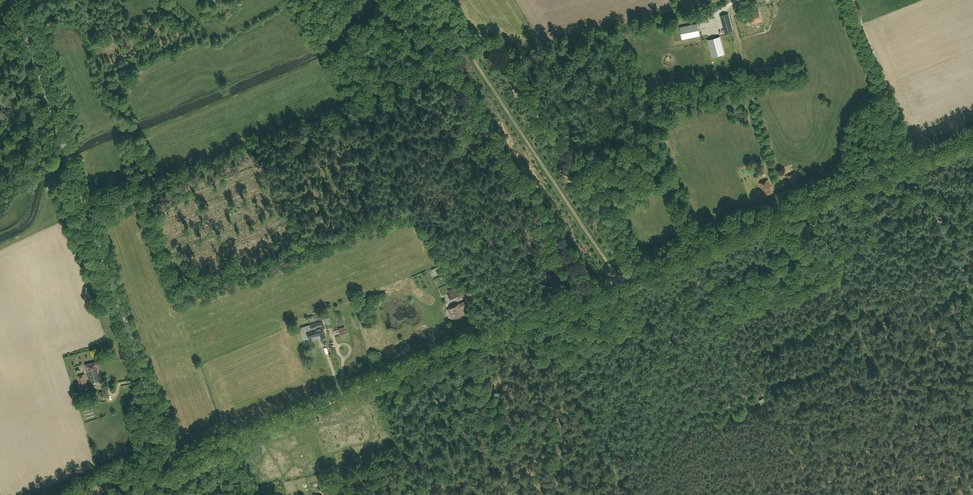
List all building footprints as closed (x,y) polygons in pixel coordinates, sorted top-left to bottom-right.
[(748,0),(735,4),(737,9),(750,6),(748,0)] [(759,11),(746,14),(749,24),(762,21),(759,11)] [(738,37),(748,35),(744,16),(734,18),(738,37)] [(730,18),(722,20),(725,33),(733,31),(730,18)] [(685,38),(699,35),(696,24),(683,27),(685,38)] [(721,39),(709,42),(713,56),(725,53),(721,39)] [(795,173),(788,176),(792,187),(800,184),(798,180),(795,173)] [(759,184),(764,196),(773,192),(769,180),(759,184)] [(786,189),(779,193),(781,198),(789,195),(786,189)] [(451,278),(457,275),(453,268),(454,267),(452,264),(446,267),(451,278)] [(449,285),(450,289),(447,290),(448,293),(458,290),(455,282),(449,285)] [(448,295),(451,301),(466,294),(463,288),(448,295)] [(463,314),(462,311),(460,308),(467,306),(465,301),(450,307),(454,318),(463,314)] [(321,321),(314,323),(315,326),(316,325),(318,333),(319,333),(319,335),(320,335),(321,338),(326,337),(321,321)] [(315,326),(314,323),(310,325),(312,330),(307,331),(309,338),(316,335),(316,336),(319,335),(319,333),(318,333),(316,325),(315,326)] [(344,326),(338,328),(341,335),(347,333),(344,326)] [(97,366),(96,362),(86,364),(90,383),(101,380),(97,366)] [(85,374),(77,376),(80,389),(88,387),(85,374)] [(97,391),(99,398),(106,396),(104,389),(97,391)]
